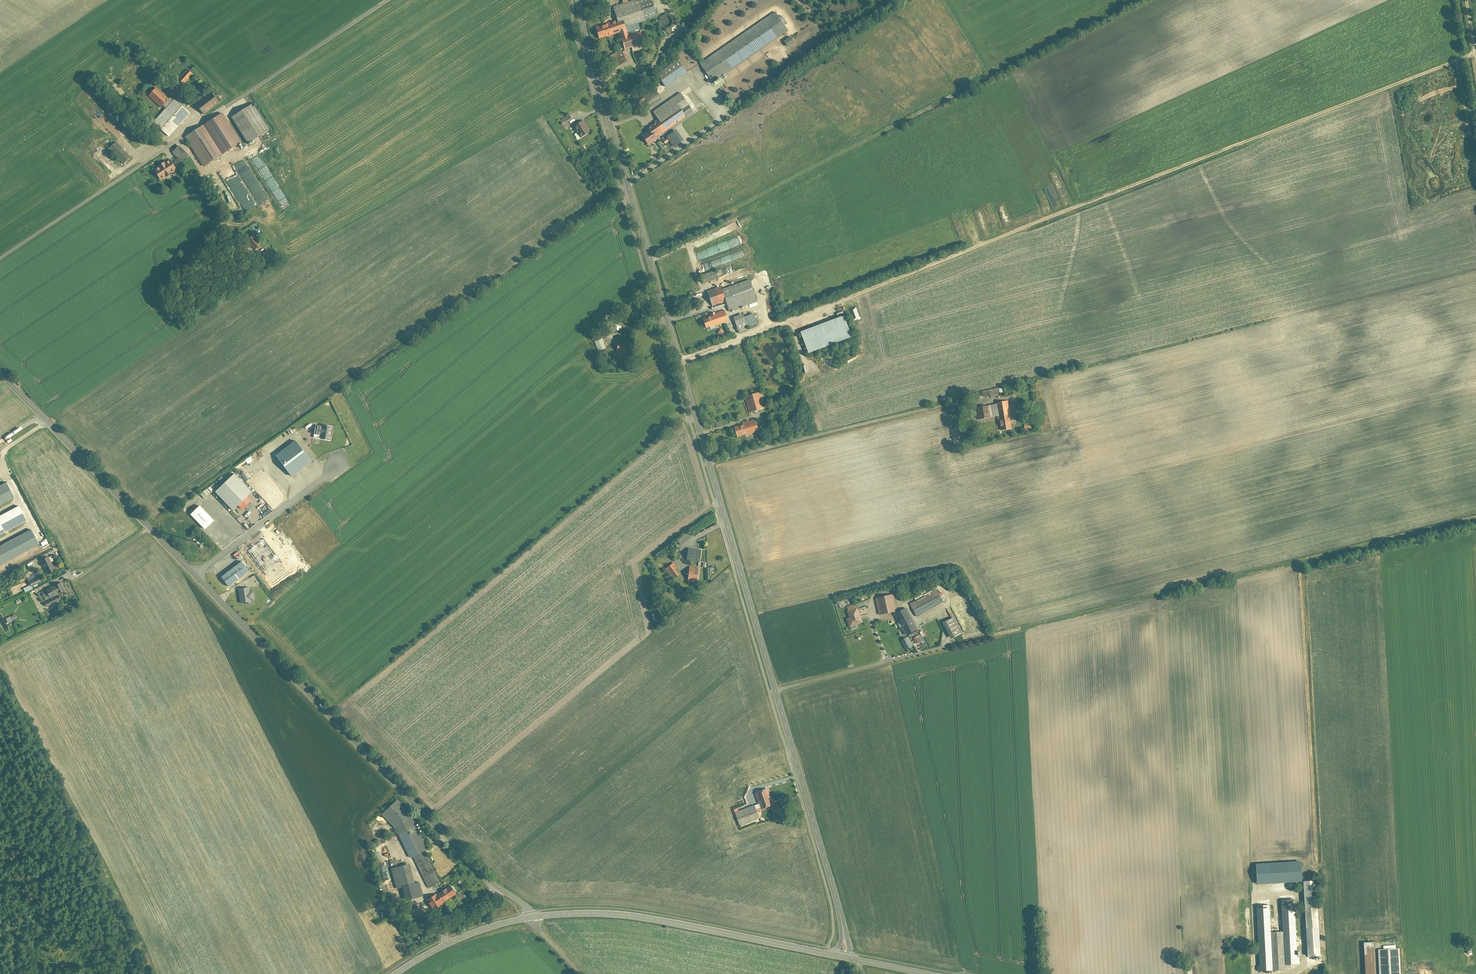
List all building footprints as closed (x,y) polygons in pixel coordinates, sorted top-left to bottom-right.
[(641,32),(631,35),(630,32),(642,28),(641,23),(658,17),(653,0),(636,0),(631,2),(630,0),(621,0),(622,4),(614,6),(619,21),(599,27),(601,31),(603,39),(619,33),(624,49),(644,43),(641,32)] [(776,11),(703,64),(715,81),(789,30),(776,11)] [(673,26),(673,24),(673,22),(673,21),(672,20),(670,19),(669,18),(668,18),(666,18),(665,19),(664,20),(662,22),(662,23),(662,24),(662,26),(662,27),(663,28),(664,28),(666,30),(667,30),(668,30),(670,29),(672,28),(673,27),(673,26)] [(786,42),(790,47),(797,42),(793,36),(786,42)] [(621,53),(611,58),(615,67),(626,62),(621,53)] [(657,76),(664,87),(687,72),(679,61),(657,76)] [(188,66),(171,85),(181,94),(198,75),(188,66)] [(644,96),(651,107),(663,99),(656,88),(644,96)] [(153,90),(145,99),(163,114),(155,123),(171,136),(191,113),(176,100),(171,106),(153,90)] [(654,111),(661,122),(651,128),(653,131),(643,138),(648,146),(660,138),(658,136),(695,113),(682,93),(654,111)] [(212,94),(197,106),(203,115),(219,103),(212,94)] [(631,102),(636,109),(647,102),(643,96),(631,102)] [(257,105),(234,118),(249,144),(272,130),(257,105)] [(226,114),(186,139),(203,165),(243,140),(226,114)] [(561,120),(563,125),(573,120),(570,115),(561,120)] [(586,121),(576,127),(583,138),(592,132),(586,121)] [(676,130),(666,137),(673,146),(683,140),(676,130)] [(118,143),(110,150),(122,164),(130,157),(118,143)] [(179,147),(173,153),(182,163),(189,157),(179,147)] [(155,171),(162,181),(179,170),(172,160),(155,171)] [(255,238),(249,243),(255,251),(261,247),(255,238)] [(727,302),(730,311),(758,301),(751,281),(724,290),(724,288),(708,293),(713,307),(727,302)] [(704,318),(707,328),(730,321),(727,311),(704,318)] [(760,324),(757,315),(736,322),(740,333),(750,330),(749,327),(760,324)] [(845,317),(802,332),(810,353),(852,338),(845,317)] [(618,339),(617,352),(630,353),(632,341),(618,339)] [(596,342),(599,351),(607,348),(604,340),(596,342)] [(746,398),(751,413),(768,408),(763,393),(746,398)] [(978,409),(979,421),(1000,418),(1002,431),(1015,429),(1011,401),(998,403),(998,406),(978,409)] [(737,426),(740,438),(760,432),(757,420),(737,426)] [(314,438),(330,440),(332,427),(323,426),(322,427),(316,426),(314,438)] [(296,441),(276,456),(292,476),(311,461),(296,441)] [(235,474),(216,493),(233,510),(252,491),(235,474)] [(0,488),(0,506),(15,498),(7,484),(0,488)] [(0,519),(0,537),(27,522),(20,508),(0,519)] [(0,548),(0,568),(41,547),(33,531),(0,548)] [(689,549),(688,561),(702,562),(703,551),(689,549)] [(56,570),(52,562),(56,560),(53,555),(40,562),(48,575),(56,570)] [(222,576),(231,588),(250,573),(241,561),(222,576)] [(675,563),(667,569),(675,581),(684,575),(675,563)] [(690,569),(688,582),(700,584),(702,571),(690,569)] [(31,583),(33,588),(43,583),(40,578),(31,583)] [(39,594),(44,603),(63,594),(59,584),(39,594)] [(937,589),(910,603),(917,616),(944,603),(937,589)] [(876,598),(880,616),(896,612),(892,594),(876,598)] [(49,602),(52,606),(63,601),(61,596),(49,602)] [(847,619),(850,628),(864,623),(859,609),(848,612),(850,618),(847,619)] [(909,609),(897,615),(907,637),(902,640),(907,651),(916,647),(911,637),(921,633),(909,609)] [(961,633),(953,618),(942,623),(951,639),(961,633)] [(761,820),(758,812),(775,806),(769,789),(756,794),(760,804),(737,812),(742,827),(761,820)] [(430,888),(443,882),(415,822),(397,830),(412,860),(415,859),(430,888)] [(1301,863),(1256,864),(1256,883),(1302,881),(1301,863)] [(420,882),(416,883),(411,864),(392,868),(397,890),(406,888),(409,899),(424,896),(420,882)] [(1320,882),(1306,882),(1309,956),(1323,955),(1320,882)] [(450,886),(428,903),(436,913),(458,897),(450,886)] [(1285,932),(1272,932),(1271,905),(1258,905),(1261,972),(1271,971),(1289,971),(1288,966),(1299,966),(1296,901),(1284,901),(1285,932)] [(1368,973),(1377,973),(1376,942),(1367,943),(1368,973)] [(1380,950),(1381,973),(1402,973),(1402,949),(1380,950)] [(1316,973),(1313,966),(1305,969),(1308,973),(1317,973),(1316,973)]
